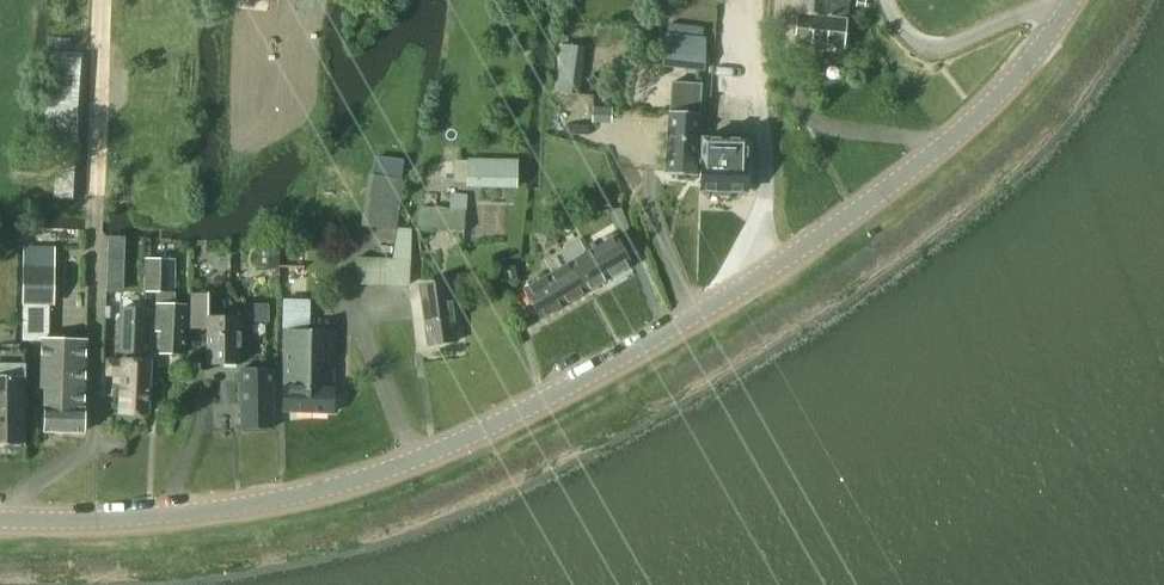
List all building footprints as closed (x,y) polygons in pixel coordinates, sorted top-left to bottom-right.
[(784,3),(798,4),(793,44),(842,49),(848,0),(785,0),(784,3)] [(664,35),(661,67),(698,70),(706,71),(706,39),(701,39),(664,35)] [(561,45),(556,93),(572,95),(577,47),(561,45)] [(668,113),(664,174),(696,176),(701,84),(685,83),(683,113),(668,113)] [(45,119),(42,163),(58,165),(55,199),(77,200),(79,154),(77,154),(80,121),(68,120),(51,119),(45,119)] [(700,163),(699,192),(746,192),(754,192),(754,179),(755,141),(753,141),(752,141),(748,141),(748,138),(701,137),(700,163)] [(371,175),(365,227),(393,230),(402,180),(400,180),(403,162),(374,158),(372,175),(371,175)] [(514,188),(515,162),(468,160),(467,186),(514,188)] [(463,233),(465,196),(450,195),(449,210),(420,208),(419,230),(463,233)] [(623,242),(628,248),(634,245),(625,223),(617,226),(623,242)] [(590,252),(607,280),(630,267),(614,238),(590,252)] [(23,249),(22,304),(52,304),(53,281),(53,264),(53,250),(23,249)] [(568,265),(585,293),(607,280),(590,252),(568,265)] [(174,260),(145,259),(145,293),(156,293),(155,324),(160,325),(159,355),(182,355),(184,307),(172,306),(174,260)] [(357,260),(356,284),(357,284),(407,286),(408,262),(357,260)] [(546,278),(563,306),(585,293),(568,265),(546,278)] [(540,320),(563,306),(546,278),(523,291),(540,320)] [(446,281),(420,286),(421,293),(423,307),(422,307),(428,347),(456,342),(450,302),(449,303),(447,289),(446,281)] [(239,364),(239,319),(207,319),(207,295),(190,295),(190,329),(206,329),(206,364),(239,364)] [(23,304),(23,342),(40,343),(39,389),(44,390),(43,432),(82,433),(85,342),(48,340),(48,305),(23,304)] [(123,307),(121,353),(142,353),(144,308),(123,307)] [(333,331),(283,330),(282,412),(332,414),(333,331)] [(0,352),(0,446),(23,446),(24,378),(23,352),(0,352)] [(111,361),(110,377),(120,377),(119,413),(146,415),(149,362),(121,361),(111,361)] [(271,370),(241,369),(242,429),(271,428),(271,370)]
